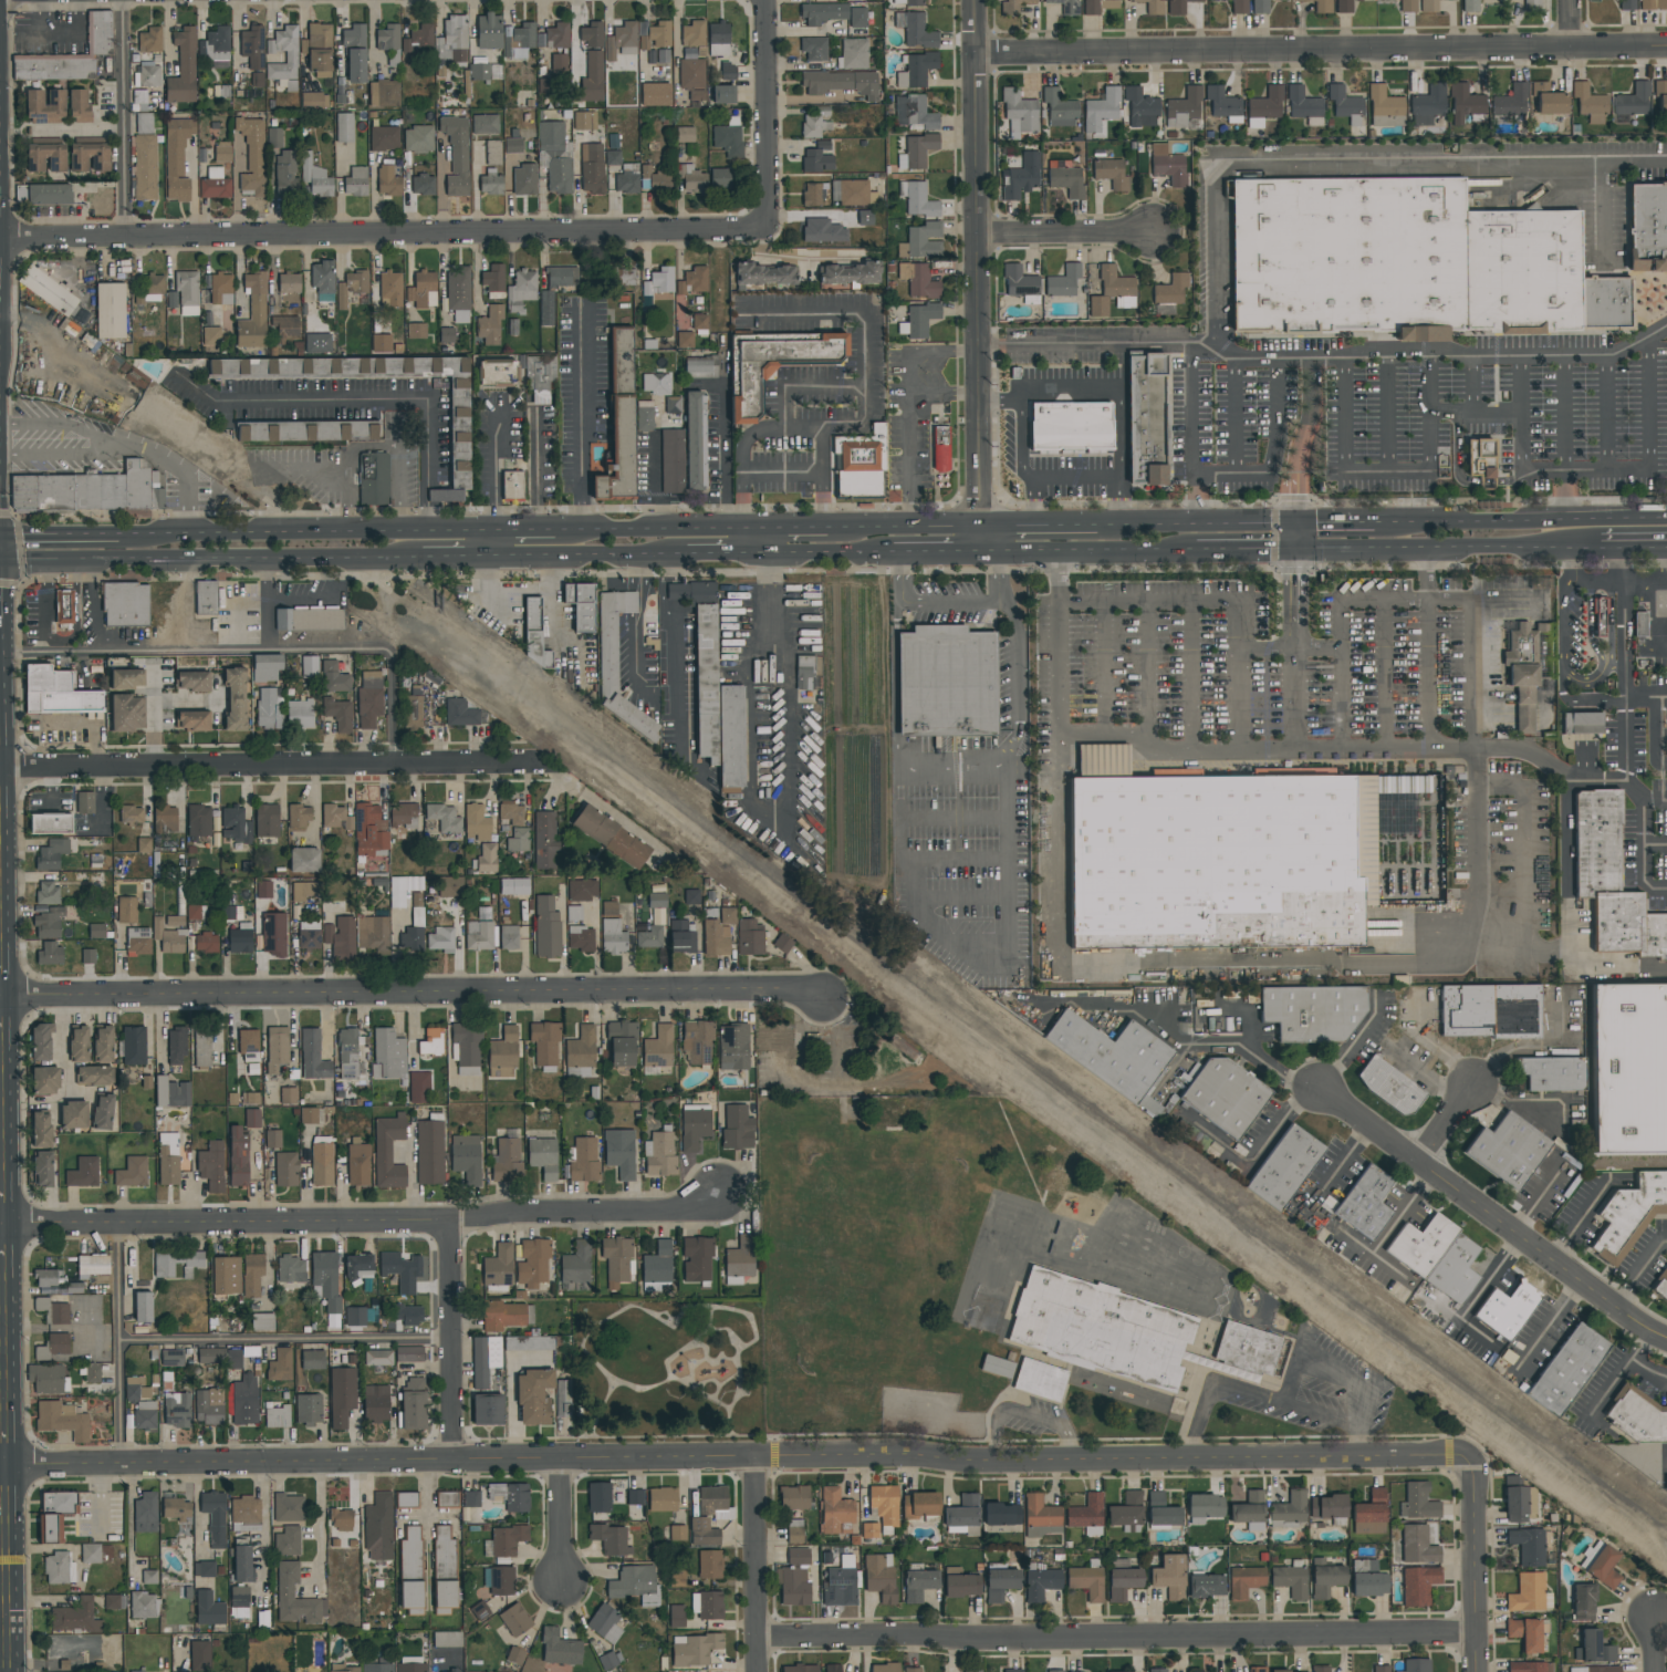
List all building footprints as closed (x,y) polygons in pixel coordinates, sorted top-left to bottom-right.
[(1007,2),(1007,0),(1036,0),(1036,3),(1018,3),(1018,17),(1001,17),(1001,2),(1007,2)] [(1077,16),(1078,0),(1043,0),(1043,3),(1062,3),(1062,16),(1077,16)] [(1083,15),(1083,0),(1085,0),(1118,0),(1118,9),(1100,9),(1100,15),(1083,15)] [(1127,2),(1127,0),(1157,0),(1163,0),(1164,14),(1146,14),(1146,2),(1127,2)] [(1168,14),(1167,0),(1170,0),(1202,0),(1202,1),(1185,1),(1185,14),(1168,14)] [(1231,14),(1231,0),(1247,0),(1247,14),(1231,14)] [(1252,14),(1252,0),(1268,0),(1268,13),(1252,14)] [(1296,1),(1296,0),(1332,0),(1332,13),(1314,13),(1314,1),(1296,1)] [(1336,13),(1336,0),(1352,0),(1352,12),(1336,13)] [(1400,12),(1399,0),(1416,0),(1416,12),(1400,12)] [(1420,12),(1420,0),(1437,0),(1437,12),(1420,12)] [(1462,11),(1462,0),(1478,0),(1478,11),(1462,11)] [(1524,11),(1524,0),(1540,0),(1540,11),(1524,11)] [(1619,11),(1619,0),(1635,0),(1635,10),(1619,11)] [(1666,8),(1666,10),(1658,10),(1658,9),(1655,9),(1655,10),(1639,10),(1639,0),(1666,0),(1666,8)] [(800,4),(800,19),(806,19),(806,27),(823,27),(823,19),(848,20),(848,5),(800,4)] [(866,8),(850,8),(850,28),(866,28),(866,8)] [(95,79),(94,56),(112,55),(111,11),(87,11),(88,54),(13,56),(13,81),(95,79)] [(924,32),(924,14),(895,13),(894,29),(904,29),(904,46),(938,47),(939,32),(924,32)] [(477,15),(478,49),(501,48),(501,14),(477,15)] [(466,63),(467,15),(445,15),(445,38),(436,38),(436,59),(453,59),(453,62),(466,63)] [(605,37),(606,61),(615,61),(615,47),(637,47),(636,21),(622,22),(622,27),(613,28),(613,36),(605,37)] [(705,46),(704,21),(690,21),(690,27),(681,27),(682,47),(705,46)] [(568,48),(569,22),(555,22),(555,28),(545,28),(545,48),(568,48)] [(582,28),(582,48),(603,47),(603,22),(588,22),(588,28),(582,28)] [(535,23),(521,23),(521,28),(503,28),(503,58),(527,58),(527,48),(535,48),(535,23)] [(651,47),(671,46),(670,23),(648,24),(648,36),(639,36),(640,50),(651,50),(651,47)] [(709,56),(729,56),(728,23),(708,23),(709,56)] [(332,24),(308,24),(308,71),(332,72),(332,24)] [(365,24),(350,25),(350,30),(345,30),(346,83),(366,83),(365,24)] [(400,24),(385,24),(385,30),(377,29),(376,50),(399,50),(400,24)] [(432,24),(419,24),(419,30),(410,30),(410,39),(402,39),(402,51),(433,50),(432,24)] [(264,70),(263,25),(249,26),(249,31),(239,31),(240,71),(264,70)] [(298,26),(284,25),(283,31),(274,31),(274,41),(267,40),(266,52),(286,52),(285,65),(266,64),(266,82),(286,82),(286,92),(296,92),(298,26)] [(195,26),(181,27),(181,32),(172,32),(173,45),(178,45),(179,78),(165,78),(166,103),(196,102),(195,26)] [(206,32),(206,61),(229,62),(229,26),(215,26),(215,32),(206,32)] [(138,33),(139,53),(162,52),(161,27),(147,27),(147,33),(138,33)] [(802,39),(803,62),(827,61),(826,38),(802,39)] [(868,69),(868,39),(842,39),(842,58),(837,58),(837,69),(868,69)] [(896,88),(925,88),(925,69),(938,69),(938,54),(906,54),(906,73),(896,73),(896,88)] [(705,100),(704,59),(679,60),(680,89),(688,89),(689,101),(705,100)] [(140,87),(161,87),(160,63),(140,63),(140,87)] [(469,80),(501,79),(501,72),(491,73),(491,65),(469,65),(469,80)] [(722,79),(734,79),(734,68),(722,67),(722,79)] [(877,73),(800,72),(800,86),(807,86),(807,95),(826,95),(826,90),(857,90),(857,96),(865,96),(865,102),(877,102),(877,73)] [(252,73),(251,87),(263,88),(263,73),(252,73)] [(400,107),(399,80),(369,81),(370,107),(400,107)] [(1578,115),(1588,115),(1588,125),(1603,124),(1603,115),(1608,115),(1608,95),(1588,96),(1588,81),(1571,82),(1572,98),(1578,98),(1578,115)] [(1648,81),(1633,81),(1633,95),(1613,96),(1614,115),(1649,114),(1648,81)] [(1653,81),(1654,99),(1657,99),(1658,114),(1666,114),(1666,81),(1653,81)] [(1485,115),(1485,95),(1467,96),(1467,82),(1451,83),(1452,126),(1463,126),(1462,115),(1485,115)] [(1492,116),(1526,116),(1527,82),(1511,82),(1511,96),(1492,96),(1492,116)] [(1537,115),(1567,114),(1566,93),(1549,93),(1549,82),(1531,82),(1532,97),(1537,97),(1537,115)] [(641,106),(671,106),(671,83),(641,84),(641,106)] [(1444,83),(1428,83),(1428,96),(1410,96),(1410,126),(1432,125),(1432,115),(1445,115),(1444,83)] [(1247,99),(1247,120),(1249,120),(1249,128),(1262,128),(1262,125),(1254,125),(1254,118),(1282,118),(1282,84),(1266,85),(1266,99),(1247,99)] [(1322,99),(1302,99),(1302,84),(1288,84),(1288,117),(1306,117),(1306,126),(1322,126),(1322,99)] [(1363,98),(1344,98),(1344,84),(1328,84),(1328,101),(1333,101),(1333,117),(1349,117),(1349,126),(1358,126),(1358,115),(1363,115),(1363,98)] [(1223,98),(1223,85),(1206,85),(1205,100),(1211,100),(1211,116),(1227,116),(1227,123),(1241,124),(1242,98),(1223,98)] [(712,104),(734,104),(734,86),(712,86),(712,104)] [(1119,86),(1104,86),(1104,101),(1084,101),(1084,133),(1100,133),(1100,120),(1119,120),(1119,86)] [(1155,127),(1155,116),(1159,116),(1159,97),(1141,98),(1140,86),(1123,86),(1124,101),(1129,101),(1129,127),(1155,127)] [(1166,127),(1187,127),(1187,120),(1200,120),(1200,86),(1184,86),(1185,99),(1166,100),(1166,127)] [(1019,100),(1019,87),(1003,88),(1003,121),(1010,121),(1010,133),(1038,133),(1037,100),(1019,100)] [(1048,120),(1078,120),(1078,101),(1058,101),(1058,87),(1042,87),(1043,103),(1048,103),(1048,120)] [(88,89),(70,90),(70,123),(89,123),(88,89)] [(48,90),(48,104),(43,104),(43,90),(26,90),(26,122),(64,122),(64,90),(48,90)] [(302,107),(328,107),(328,93),(301,93),(302,107)] [(895,125),(908,125),(908,131),(939,130),(938,113),(925,114),(924,95),(895,95),(895,125)] [(830,107),(818,107),(818,121),(831,121),(830,107)] [(595,112),(573,113),(574,131),(596,130),(595,112)] [(152,134),(153,114),(136,113),(136,134),(152,134)] [(354,114),(336,114),(337,143),(354,143),(354,114)] [(472,134),(499,134),(498,115),(472,115),(472,134)] [(712,148),(725,148),(724,159),(740,159),(741,117),(728,116),(728,127),(713,127),(712,148)] [(802,138),(820,138),(820,130),(831,131),(831,122),(818,122),(818,116),(802,116),(802,138)] [(467,117),(438,117),(439,147),(436,147),(437,186),(445,185),(445,196),(468,196),(467,117)] [(165,119),(167,201),(190,201),(190,178),(184,178),(183,137),(196,137),(196,119),(165,119)] [(265,197),(264,119),(234,119),(234,134),(246,134),(247,174),(240,174),(240,193),(253,193),(253,198),(265,197)] [(571,193),(571,157),(564,157),(564,122),(538,122),(538,163),(547,163),(547,194),(571,193)] [(399,127),(370,127),(370,150),(399,151),(399,127)] [(432,153),(433,127),(405,127),(404,153),(432,153)] [(694,127),(676,127),(676,142),(694,143),(694,127)] [(269,148),(282,148),(281,128),(268,129),(269,148)] [(135,200),(158,199),(156,135),(134,135),(135,200)] [(906,136),(906,155),(898,155),(899,170),(926,169),(926,150),(939,150),(938,135),(906,136)] [(522,139),(505,139),(505,152),(522,152),(522,139)] [(833,153),(830,153),(830,141),(816,141),(816,149),(802,149),(803,172),(834,172),(833,153)] [(27,173),(46,172),(66,172),(65,144),(27,145),(27,173)] [(90,172),(109,171),(109,144),(70,144),(71,172),(90,172)] [(231,145),(215,144),(214,162),(230,163),(231,145)] [(581,144),(582,193),(604,193),(603,144),(581,144)] [(1152,176),(1169,175),(1170,188),(1186,188),(1185,155),(1170,156),(1170,144),(1160,145),(1160,155),(1151,155),(1152,176)] [(333,196),(333,178),(326,178),(326,168),(311,167),(311,151),(301,151),(301,186),(309,187),(309,196),(333,196)] [(1038,152),(1022,152),(1022,169),(1008,169),(1008,186),(1002,186),(1002,200),(1019,200),(1019,191),(1039,190),(1038,152)] [(295,153),(274,153),(275,190),(296,190),(295,153)] [(1111,191),(1129,192),(1129,177),(1123,177),(1123,160),(1093,160),(1093,179),(1111,179),(1111,191)] [(378,195),(401,195),(401,177),(393,177),(393,164),(378,164),(378,195)] [(616,193),(639,192),(638,164),(624,165),(624,175),(615,175),(616,193)] [(706,192),(706,172),(693,172),(693,164),(677,164),(677,179),(683,179),(684,193),(706,192)] [(513,166),(513,195),(536,195),(536,165),(513,166)] [(200,179),(200,197),(230,198),(231,179),(222,179),(223,167),(208,167),(207,180),(200,179)] [(343,178),(343,196),(367,196),(367,167),(350,167),(350,178),(343,178)] [(642,168),(641,188),(651,188),(650,191),(665,192),(666,174),(650,174),(651,168),(642,168)] [(711,169),(711,189),(731,189),(730,168),(711,169)] [(479,176),(480,194),(503,194),(503,177),(496,177),(495,169),(486,169),(486,176),(479,176)] [(411,195),(435,195),(435,176),(412,175),(411,195)] [(1232,180),(1233,332),(1630,329),(1630,279),(1581,280),(1580,210),(1462,211),(1462,178),(1232,180)] [(868,180),(831,181),(831,205),(868,205),(868,180)] [(939,201),(926,201),(926,182),(906,182),(906,217),(940,216),(939,201)] [(1628,184),(1629,272),(1666,272),(1666,183),(1628,184)] [(28,185),(28,205),(71,204),(71,184),(28,185)] [(803,207),(825,206),(825,184),(803,184),(803,207)] [(858,226),(873,226),(873,211),(858,211),(858,226)] [(829,216),(805,221),(807,232),(810,232),(812,245),(841,239),(839,227),(831,228),(829,216)] [(907,227),(907,244),(900,244),(900,258),(941,257),(940,239),(942,239),(941,221),(923,221),(923,227),(907,227)] [(312,263),(313,294),(334,294),(334,262),(312,263)] [(928,263),(898,264),(898,280),(908,279),(909,298),(940,298),(940,281),(928,282),(928,263)] [(1075,296),(1074,279),(1080,279),(1080,263),(1064,263),(1064,276),(1045,277),(1046,297),(1075,296)] [(30,264),(17,282),(68,319),(81,300),(30,264)] [(504,265),(489,264),(489,272),(483,272),(483,292),(503,292),(504,265)] [(1038,276),(1020,276),(1020,264),(1004,264),(1005,297),(1039,296),(1038,276)] [(1135,308),(1135,277),(1115,278),(1115,264),(1100,264),(1101,297),(1089,297),(1089,317),(1108,317),(1108,298),(1116,298),(1116,308),(1135,308)] [(797,285),(796,265),(735,266),(735,285),(797,285)] [(880,265),(821,265),(821,284),(880,284),(880,265)] [(448,310),(453,310),(453,324),(470,323),(469,266),(457,266),(457,274),(447,274),(448,310)] [(547,267),(547,287),(578,287),(578,267),(547,267)] [(642,294),(673,294),(673,267),(658,267),(658,273),(649,273),(650,282),(642,282),(642,294)] [(707,292),(707,269),(684,268),(684,284),(690,284),(690,292),(707,292)] [(506,313),(521,313),(521,301),(536,301),(537,271),(514,270),(514,286),(507,286),(506,313)] [(616,286),(637,285),(636,270),(616,270),(616,286)] [(369,271),(345,272),(345,283),(336,283),(337,310),(347,310),(346,294),(369,293),(369,271)] [(436,271),(414,271),(414,288),(406,288),(406,302),(414,302),(414,308),(436,308),(436,271)] [(198,272),(175,272),(175,292),(167,292),(167,307),(181,307),(181,316),(198,316),(198,272)] [(403,307),(402,272),(380,272),(381,308),(403,307)] [(233,305),(232,273),(203,273),(203,289),(211,289),(211,305),(233,305)] [(250,321),(236,321),(237,347),(266,347),(266,273),(243,274),(243,289),(249,289),(250,321)] [(279,293),(300,293),(300,273),(279,273),(279,293)] [(1152,285),(1153,305),(1183,304),(1183,288),(1189,288),(1188,273),(1170,273),(1171,285),(1152,285)] [(163,302),(162,274),(147,274),(147,277),(133,277),(134,303),(163,302)] [(96,284),(97,339),(125,339),(124,283),(96,284)] [(554,291),(540,291),(540,326),(553,326),(554,291)] [(503,304),(487,304),(487,318),(476,318),(476,338),(483,338),(483,346),(500,345),(499,320),(503,320),(503,304)] [(907,305),(908,339),(927,339),(927,319),(940,319),(940,304),(907,305)] [(708,315),(693,315),(692,330),(707,330),(708,315)] [(298,317),(271,316),(271,328),(277,328),(277,345),(285,345),(285,336),(298,336),(298,317)] [(426,339),(426,324),(407,324),(407,339),(426,339)] [(221,327),(203,328),(203,345),(221,345),(221,327)] [(611,328),(633,328),(637,499),(595,500),(592,477),(613,477),(612,471),(604,469),(604,465),(612,465),(611,328)] [(693,348),(692,332),(679,332),(679,348),(693,348)] [(731,423),(763,423),(763,380),(776,380),(776,365),(846,365),(846,334),(818,333),(818,342),(731,341),(731,423)] [(331,351),(330,334),(305,335),(305,352),(331,351)] [(391,334),(372,335),(373,352),(391,352),(391,334)] [(1128,354),(1127,485),(1165,485),(1165,355),(1128,354)] [(554,356),(518,356),(518,363),(478,362),(478,386),(518,386),(518,370),(529,370),(529,405),(554,406),(554,356)] [(468,357),(209,360),(209,379),(451,376),(452,490),(428,490),(428,502),(462,502),(462,491),(470,490),(468,357)] [(685,357),(685,378),(717,378),(717,357),(685,357)] [(642,394),(670,394),(671,375),(642,374),(642,394)] [(704,391),(685,392),(687,491),(706,490),(704,391)] [(681,397),(666,398),(666,413),(681,413),(681,397)] [(637,431),(653,431),(653,401),(636,402),(637,431)] [(1112,456),(1112,403),(1030,404),(1031,452),(1071,452),(1071,457),(1112,456)] [(377,441),(377,422),(237,424),(237,443),(377,441)] [(885,499),(884,423),(871,423),(871,437),(832,437),(833,500),(885,499)] [(948,427),(932,427),(932,473),(949,472),(948,427)] [(662,429),(661,493),(683,493),(684,430),(662,429)] [(1468,440),(1469,477),(1496,477),(1496,440),(1468,440)] [(389,505),(388,453),(359,453),(360,505),(389,505)] [(11,476),(11,511),(165,510),(165,489),(158,489),(158,471),(147,471),(147,458),(124,459),(124,475),(11,476)] [(523,472),(501,472),(502,503),(524,502),(523,472)] [(196,615),(217,615),(217,581),(195,582),(196,615)] [(148,583),(103,584),(104,627),(149,626),(148,583)] [(667,584),(667,600),(714,599),(714,583),(667,584)] [(563,584),(563,602),(573,602),(574,633),(595,633),(594,584),(563,584)] [(74,624),(73,590),(56,591),(57,624),(74,624)] [(637,613),(636,592),(599,593),(600,707),(654,743),(657,738),(657,722),(618,697),(617,613),(637,613)] [(541,597),(525,598),(526,663),(551,663),(551,651),(542,651),(541,597)] [(1593,601),(1593,617),(1597,617),(1597,640),(1606,640),(1606,617),(1609,617),(1609,601),(1593,601)] [(743,686),(717,686),(716,604),(695,605),(697,758),(708,758),(708,766),(719,766),(720,787),(744,787),(743,686)] [(343,609),(275,610),(276,631),(343,630),(343,609)] [(1646,612),(1634,613),(1635,637),(1646,637),(1646,612)] [(1535,734),(1535,631),(1529,631),(1529,622),(1516,623),(1516,631),(1508,631),(1508,651),(1504,651),(1504,665),(1509,665),(1509,687),(1516,687),(1516,734),(1535,734)] [(898,635),(898,739),(999,739),(999,635),(968,635),(968,629),(914,629),(914,635),(898,635)] [(282,655),(253,655),(253,682),(278,682),(278,671),(282,671),(282,655)] [(317,656),(301,657),(301,679),(317,678),(317,656)] [(813,657),(796,657),(796,690),(812,691),(813,657)] [(350,674),(337,674),(337,661),(322,661),(322,692),(350,692),(350,674)] [(103,712),(103,691),(74,691),(74,671),(51,671),(51,664),(25,665),(26,714),(103,712)] [(245,668),(226,668),(225,732),(245,732),(245,668)] [(144,670),(110,670),(110,689),(144,689),(144,670)] [(209,672),(175,672),(175,689),(187,689),(187,693),(210,693),(209,672)] [(375,730),(375,717),(382,716),(382,672),(361,672),(361,688),(357,688),(358,730),(375,730)] [(280,729),(281,688),(257,688),(257,729),(280,729)] [(111,732),(144,731),(144,695),(110,696),(111,732)] [(423,729),(421,696),(402,697),(404,730),(423,729)] [(480,725),(479,709),(465,709),(465,698),(445,699),(446,726),(480,725)] [(287,701),(287,720),(297,720),(297,729),(313,729),(313,700),(287,701)] [(350,734),(351,701),(322,701),(322,717),(335,717),(335,734),(350,734)] [(176,731),(210,731),(210,711),(175,712),(176,731)] [(1563,715),(1563,737),(1605,737),(1605,715),(1563,715)] [(1071,780),(1071,948),(1367,948),(1367,907),(1444,907),(1444,779),(1129,781),(1129,748),(1079,749),(1080,780),(1071,780)] [(94,792),(77,792),(77,815),(94,814),(94,792)] [(1644,915),(1666,915),(1666,963),(1638,963),(1638,954),(1595,954),(1595,901),(1576,901),(1576,795),(1622,795),(1622,894),(1644,894),(1644,915)] [(499,819),(510,819),(510,826),(523,826),(523,803),(499,803),(499,819)] [(587,803),(573,824),(638,872),(654,851),(587,803)] [(279,837),(278,804),(255,805),(256,838),(279,837)] [(385,877),(385,851),(389,851),(389,831),(387,831),(387,820),(380,820),(380,804),(355,805),(356,877),(385,877)] [(417,804),(390,804),(390,823),(417,822),(417,804)] [(490,841),(491,818),(483,818),(483,804),(465,804),(465,841),(490,841)] [(323,828),(354,828),(353,817),(345,817),(345,805),(322,806),(323,828)] [(454,805),(425,805),(425,820),(439,820),(440,834),(462,834),(461,818),(455,818),(454,805)] [(120,825),(143,824),(143,806),(120,807),(120,825)] [(154,807),(155,831),(177,830),(177,806),(154,807)] [(188,837),(211,836),(211,806),(188,806),(188,837)] [(288,828),(310,827),(309,806),(288,806),(288,828)] [(222,807),(221,838),(233,838),(233,844),(252,845),(252,822),(243,822),(243,807),(222,807)] [(555,812),(534,812),(535,869),(556,869),(556,852),(559,852),(559,842),(556,842),(555,812)] [(31,835),(72,834),(72,813),(30,815),(31,835)] [(528,852),(529,828),(512,828),(512,838),(507,838),(506,851),(528,852)] [(151,838),(138,838),(138,853),(151,853),(151,838)] [(69,840),(48,839),(48,847),(37,847),(37,870),(59,871),(59,855),(69,855),(69,840)] [(497,873),(497,843),(479,843),(478,873),(497,873)] [(290,873),(320,872),(319,848),(289,849),(290,873)] [(175,901),(183,901),(182,867),(174,868),(175,901)] [(390,908),(413,908),(413,912),(421,912),(421,892),(423,892),(423,877),(389,877),(390,908)] [(462,878),(440,877),(440,897),(462,898),(462,878)] [(529,879),(500,879),(500,895),(529,895),(529,879)] [(597,880),(568,881),(568,900),(598,899),(597,880)] [(257,899),(256,882),(271,882),(271,899),(257,899)] [(37,905),(59,904),(59,883),(37,884),(37,905)] [(292,903),(305,903),(306,896),(318,896),(318,883),(292,883),(292,903)] [(686,892),(686,906),(700,906),(700,892),(686,892)] [(649,895),(649,910),(667,910),(667,895),(649,895)] [(536,958),(560,958),(560,912),(553,912),(553,896),(536,896),(536,958)] [(118,923),(137,924),(137,898),(118,897),(118,923)] [(616,901),(602,902),(602,916),(617,916),(616,901)] [(187,920),(207,920),(207,906),(187,906),(187,920)] [(242,920),(242,906),(222,906),(222,920),(242,920)] [(65,907),(48,907),(48,914),(33,914),(32,929),(37,929),(37,938),(59,939),(60,916),(65,916),(65,907)] [(721,910),(722,925),(736,925),(736,908),(721,910)] [(286,914),(264,913),(263,955),(286,956),(286,914)] [(184,931),(162,930),(162,918),(153,917),(153,940),(161,940),(161,953),(184,954),(184,931)] [(182,926),(182,922),(174,922),(174,917),(167,917),(167,926),(182,926)] [(355,961),(355,917),(335,917),(335,925),(323,925),(323,944),(334,944),(334,961),(355,961)] [(389,917),(357,918),(358,949),(375,949),(375,955),(389,954),(389,917)] [(627,932),(620,932),(620,919),(602,919),(602,954),(627,954),(627,932)] [(738,920),(739,956),(764,955),(764,933),(757,933),(756,920),(738,920)] [(705,922),(706,955),(730,955),(729,928),(719,928),(719,921),(705,922)] [(321,923),(299,922),(298,949),(320,950),(321,923)] [(493,950),(493,922),(481,922),(466,922),(466,951),(493,950)] [(670,922),(670,955),(697,954),(696,933),(688,933),(688,922),(670,922)] [(105,938),(104,924),(89,925),(89,939),(105,938)] [(251,953),(252,924),(239,924),(239,930),(229,930),(229,953),(251,953)] [(500,926),(501,950),(518,950),(518,926),(500,926)] [(594,953),(593,927),(568,928),(569,948),(579,948),(579,953),(594,953)] [(638,927),(638,947),(663,947),(663,927),(638,927)] [(150,928),(127,928),(127,956),(151,956),(150,928)] [(405,952),(422,952),(422,928),(404,928),(405,952)] [(427,949),(443,950),(443,954),(454,954),(455,930),(427,929),(427,949)] [(195,952),(218,952),(217,934),(194,934),(195,952)] [(781,934),(773,946),(785,955),(794,944),(781,934)] [(37,964),(63,964),(62,943),(42,944),(43,951),(37,951),(37,964)] [(82,963),(95,963),(95,949),(82,949),(82,963)] [(1540,985),(1440,986),(1440,1038),(1540,1038),(1540,985)] [(1591,985),(1592,1153),(1666,1152),(1666,985),(1591,985)] [(1260,988),(1260,1023),(1277,1023),(1278,1044),(1359,1043),(1359,986),(1260,988)] [(1042,1040),(1150,1115),(1157,1104),(1145,1095),(1174,1051),(1128,1020),(1113,1042),(1063,1008),(1042,1040)] [(457,1076),(480,1076),(480,1022),(451,1022),(451,1061),(457,1061),(457,1076)] [(635,1023),(609,1022),(608,1067),(634,1067),(635,1023)] [(529,1023),(529,1042),(535,1043),(535,1066),(558,1066),(558,1023),(529,1023)] [(32,1061),(50,1060),(50,1032),(54,1032),(54,1024),(32,1025),(32,1061)] [(685,1024),(712,1024),(712,1066),(685,1067),(685,1024)] [(760,1034),(760,1050),(792,1050),(792,1029),(786,1029),(786,1024),(770,1024),(770,1034),(760,1034)] [(488,1077),(512,1077),(512,1068),(517,1068),(516,1025),(502,1025),(502,1041),(488,1041),(488,1077)] [(594,1025),(579,1025),(579,1040),(566,1040),(566,1077),(589,1077),(589,1068),(595,1067),(594,1025)] [(657,1025),(673,1025),(673,1069),(644,1069),(644,1040),(657,1040),(657,1025)] [(720,1026),(721,1070),(749,1070),(748,1025),(720,1026)] [(88,1027),(69,1028),(70,1063),(88,1062),(88,1027)] [(113,1062),(112,1027),(94,1028),(94,1062),(113,1062)] [(123,1028),(124,1065),(146,1064),(145,1027),(123,1028)] [(167,1028),(168,1065),(186,1065),(185,1027),(167,1028)] [(288,1027),(266,1028),(267,1075),(278,1075),(278,1064),(289,1064),(288,1027)] [(332,1078),(332,1061),(320,1061),(319,1028),(301,1029),(302,1079),(332,1078)] [(407,1078),(406,1039),(394,1039),(394,1028),(372,1029),(373,1079),(407,1078)] [(210,1067),(211,1029),(195,1029),(194,1067),(210,1067)] [(356,1029),(339,1030),(340,1079),(358,1079),(356,1029)] [(442,1029),(425,1029),(425,1042),(418,1042),(418,1055),(442,1055),(442,1029)] [(259,1062),(258,1030),(240,1031),(240,1063),(259,1062)] [(912,1051),(892,1036),(885,1045),(904,1061),(912,1051)] [(1237,1142),(1271,1092),(1212,1051),(1178,1101),(1237,1142)] [(788,1052),(788,1066),(814,1066),(814,1052),(788,1052)] [(1409,1118),(1426,1092),(1371,1055),(1353,1081),(1409,1118)] [(1515,1058),(1516,1076),(1527,1076),(1527,1092),(1585,1091),(1584,1057),(1515,1058)] [(76,1087),(112,1085),(111,1067),(75,1068),(76,1087)] [(58,1068),(33,1068),(33,1095),(58,1094),(58,1068)] [(429,1073),(409,1073),(410,1104),(430,1103),(429,1073)] [(156,1107),(190,1106),(190,1083),(166,1083),(166,1076),(156,1076),(156,1107)] [(280,1104),(297,1105),(298,1088),(281,1087),(280,1104)] [(113,1096),(95,1095),(93,1130),(111,1131),(113,1096)] [(87,1128),(87,1103),(61,1103),(61,1128),(87,1128)] [(746,1105),(725,1105),(725,1130),(721,1130),(722,1149),(754,1149),(753,1118),(747,1118),(746,1105)] [(681,1153),(697,1154),(697,1137),(710,1137),(710,1106),(682,1106),(681,1153)] [(301,1124),(318,1124),(318,1108),(301,1108),(301,1124)] [(259,1127),(259,1110),(245,1110),(245,1128),(259,1127)] [(1552,1142),(1506,1111),(1491,1133),(1481,1127),(1463,1155),(1518,1192),(1552,1142)] [(406,1188),(405,1165),(392,1165),(391,1140),(405,1140),(405,1112),(396,1113),(396,1118),(374,1119),(376,1188),(406,1188)] [(33,1148),(51,1148),(51,1113),(32,1113),(33,1148)] [(418,1185),(443,1185),(442,1121),(416,1121),(418,1185)] [(1280,1213),(1325,1148),(1290,1123),(1245,1189),(1280,1213)] [(248,1186),(247,1134),(241,1134),(241,1126),(229,1126),(230,1187),(248,1186)] [(281,1148),(281,1131),(266,1131),(265,1148),(281,1148)] [(675,1133),(650,1132),(650,1141),(645,1141),(644,1175),(673,1176),(675,1133)] [(159,1185),(179,1185),(178,1134),(159,1134),(159,1185)] [(451,1171),(465,1171),(466,1188),(480,1187),(479,1135),(451,1136),(451,1171)] [(598,1181),(597,1137),(574,1138),(574,1147),(568,1147),(569,1181),(598,1181)] [(492,1182),(521,1181),(520,1138),(496,1138),(497,1156),(491,1156),(492,1182)] [(633,1138),(604,1139),(605,1166),(618,1166),(618,1182),(634,1181),(633,1138)] [(556,1139),(527,1139),(527,1167),(542,1167),(542,1182),(557,1182),(556,1139)] [(197,1151),(197,1179),(208,1179),(207,1193),(222,1193),(223,1141),(208,1141),(207,1152),(197,1151)] [(333,1143),(312,1144),(312,1186),(333,1186),(333,1143)] [(347,1144),(348,1186),(370,1185),(369,1144),(357,1145),(357,1144),(347,1144)] [(52,1188),(52,1152),(34,1152),(34,1187),(52,1188)] [(275,1187),(298,1186),(297,1153),(275,1153),(275,1187)] [(146,1156),(125,1157),(126,1170),(114,1170),(114,1186),(147,1186),(146,1156)] [(97,1186),(98,1157),(77,1157),(76,1171),(65,1171),(65,1186),(97,1186)] [(1393,1181),(1368,1163),(1332,1214),(1372,1242),(1392,1213),(1378,1203),(1393,1181)] [(1636,1171),(1636,1190),(1614,1190),(1596,1216),(1606,1223),(1588,1250),(1615,1269),(1652,1214),(1666,1214),(1666,1171),(1636,1171)] [(1403,1223),(1383,1255),(1462,1304),(1479,1277),(1466,1269),(1481,1245),(1432,1215),(1420,1234),(1403,1223)] [(742,1285),(742,1277),(754,1277),(755,1234),(739,1234),(738,1250),(726,1249),(725,1285),(742,1285)] [(712,1238),(683,1237),(682,1259),(683,1259),(683,1282),(711,1282),(712,1238)] [(601,1238),(601,1258),(607,1258),(607,1290),(618,1291),(618,1282),(630,1282),(631,1238),(601,1238)] [(548,1239),(518,1240),(519,1284),(525,1284),(525,1290),(538,1290),(538,1283),(549,1283),(548,1239)] [(589,1291),(588,1239),(574,1240),(574,1255),(560,1256),(561,1291),(589,1291)] [(642,1283),(671,1283),(671,1239),(656,1239),(656,1255),(642,1255),(642,1283)] [(512,1243),(496,1243),(496,1258),(483,1258),(482,1286),(511,1286),(512,1243)] [(154,1278),(174,1278),(174,1264),(187,1264),(187,1279),(192,1279),(192,1267),(203,1268),(204,1252),(155,1251),(154,1278)] [(311,1253),(312,1286),(320,1286),(320,1299),(326,1299),(326,1314),(338,1314),(338,1253),(311,1253)] [(421,1256),(410,1256),(410,1261),(400,1261),(399,1253),(379,1253),(380,1275),(398,1275),(399,1296),(415,1295),(414,1277),(422,1277),(421,1256)] [(243,1255),(244,1298),(259,1298),(259,1276),(264,1276),(264,1255),(243,1255)] [(109,1256),(77,1256),(78,1280),(89,1280),(89,1275),(110,1274),(109,1256)] [(373,1256),(346,1256),(345,1278),(372,1279),(373,1256)] [(240,1257),(212,1258),(213,1295),(241,1294),(240,1257)] [(278,1257),(277,1282),(305,1283),(305,1257),(278,1257)] [(1658,1264),(1659,1297),(1666,1297),(1666,1264),(1658,1264)] [(1175,1390),(1182,1362),(1258,1381),(1260,1374),(1271,1377),(1281,1336),(1224,1321),(1213,1361),(1187,1354),(1197,1313),(1026,1269),(1006,1347),(1175,1390)] [(82,1294),(82,1284),(58,1285),(57,1270),(35,1270),(35,1292),(64,1291),(64,1294),(82,1294)] [(1493,1288),(1472,1317),(1509,1343),(1542,1296),(1520,1280),(1507,1299),(1493,1288)] [(152,1322),(151,1292),(135,1292),(135,1323),(152,1322)] [(69,1304),(48,1304),(49,1298),(34,1298),(34,1311),(45,1311),(45,1324),(68,1325),(69,1304)] [(483,1333),(502,1332),(502,1326),(533,1326),(533,1302),(482,1303),(483,1333)] [(401,1326),(422,1326),(422,1306),(393,1306),(393,1320),(401,1320),(401,1326)] [(345,1327),(366,1326),(365,1307),(345,1308),(345,1327)] [(274,1330),(273,1313),(251,1314),(252,1331),(274,1330)] [(1557,1418),(1610,1345),(1577,1322),(1525,1395),(1557,1418)] [(35,1347),(35,1359),(69,1359),(69,1333),(46,1334),(47,1347),(35,1347)] [(502,1369),(501,1337),(472,1338),(473,1389),(489,1389),(488,1369),(502,1369)] [(183,1367),(184,1346),(162,1345),(161,1366),(183,1367)] [(396,1362),(423,1362),(423,1346),(396,1347),(396,1362)] [(291,1380),(290,1347),(276,1348),(276,1361),(267,1362),(267,1380),(291,1380)] [(226,1363),(225,1348),(198,1348),(198,1364),(226,1363)] [(227,1369),(241,1369),(242,1350),(227,1349),(227,1369)] [(325,1369),(325,1350),(301,1351),(302,1370),(325,1369)] [(392,1365),(392,1350),(365,1351),(365,1366),(392,1365)] [(1010,1380),(1015,1364),(985,1354),(979,1370),(1010,1380)] [(1059,1403),(1068,1371),(1021,1357),(1012,1389),(1059,1403)] [(86,1383),(100,1383),(100,1364),(86,1364),(86,1383)] [(34,1395),(63,1394),(62,1365),(27,1366),(27,1383),(34,1383),(34,1395)] [(331,1430),(347,1430),(347,1410),(356,1410),(355,1368),(330,1368),(331,1430)] [(553,1389),(553,1371),(518,1372),(519,1425),(551,1425),(550,1397),(543,1397),(543,1389),(553,1389)] [(258,1424),(257,1375),(241,1375),(241,1382),(232,1382),(233,1425),(258,1424)] [(125,1377),(126,1400),(150,1399),(150,1387),(144,1387),(144,1377),(125,1377)] [(402,1430),(426,1429),(425,1378),(402,1378),(402,1430)] [(556,1417),(570,1418),(571,1381),(556,1380),(556,1417)] [(1666,1443),(1666,1407),(1661,1407),(1625,1383),(1623,1383),(1613,1399),(1613,1402),(1603,1417),(1625,1432),(1625,1437),(1636,1444),(1666,1443)] [(363,1386),(364,1422),(389,1422),(388,1385),(363,1386)] [(196,1424),(223,1423),(223,1389),(195,1390),(196,1424)] [(164,1427),(190,1427),(190,1393),(164,1393),(164,1427)] [(321,1394),(295,1395),(296,1424),(322,1423),(321,1394)] [(473,1394),(473,1425),(502,1425),(503,1394),(473,1394)] [(89,1441),(88,1414),(75,1414),(75,1405),(61,1406),(61,1401),(36,1401),(37,1432),(72,1431),(72,1442),(89,1441)] [(135,1430),(156,1429),(155,1402),(134,1403),(135,1430)] [(290,1428),(290,1407),(265,1407),(265,1428),(290,1428)] [(1405,1482),(1405,1503),(1399,1503),(1399,1518),(1440,1518),(1440,1502),(1427,1502),(1428,1482),(1405,1482)] [(588,1512),(610,1512),(610,1483),(588,1483),(588,1512)] [(528,1484),(488,1485),(488,1503),(505,1502),(505,1513),(529,1512),(528,1484)] [(779,1487),(780,1510),(809,1510),(809,1486),(779,1487)] [(839,1486),(821,1487),(821,1534),(840,1534),(839,1524),(855,1524),(854,1500),(839,1500),(839,1486)] [(869,1486),(869,1509),(878,1509),(879,1526),(898,1526),(898,1486),(869,1486)] [(1526,1523),(1526,1486),(1504,1487),(1505,1523),(1526,1523)] [(720,1546),(720,1529),(708,1529),(709,1520),(733,1520),(733,1508),(728,1508),(728,1487),(698,1487),(698,1518),(690,1518),(690,1546),(720,1546)] [(648,1511),(677,1512),(677,1488),(649,1488),(648,1511)] [(1353,1504),(1353,1534),(1386,1534),(1386,1488),(1369,1488),(1369,1504),(1353,1504)] [(1527,1519),(1535,1519),(1536,1488),(1528,1488),(1527,1519)] [(627,1505),(643,1505),(643,1490),(627,1490),(627,1505)] [(1108,1525),(1122,1525),(1122,1533),(1141,1532),(1140,1490),(1123,1491),(1123,1506),(1107,1507),(1108,1525)] [(1263,1490),(1246,1491),(1246,1504),(1229,1505),(1230,1523),(1247,1523),(1247,1531),(1264,1531),(1263,1490)] [(1269,1504),(1270,1527),(1306,1526),(1305,1490),(1288,1490),(1288,1504),(1269,1504)] [(1164,1491),(1148,1491),(1149,1526),(1181,1525),(1180,1507),(1164,1507),(1164,1491)] [(42,1514),(77,1513),(76,1492),(41,1493),(42,1514)] [(157,1492),(141,1492),(141,1500),(133,1500),(134,1532),(158,1532),(157,1492)] [(209,1549),(225,1549),(225,1492),(200,1492),(200,1513),(209,1513),(209,1549)] [(365,1506),(366,1561),(392,1561),(392,1492),(374,1492),(374,1506),(365,1506)] [(417,1492),(396,1493),(397,1509),(418,1509),(417,1492)] [(437,1493),(437,1508),(458,1508),(457,1492),(437,1493)] [(479,1492),(463,1492),(463,1508),(480,1508),(479,1492)] [(1101,1492),(1085,1492),(1085,1508),(1066,1508),(1066,1528),(1100,1529),(1101,1492)] [(939,1493),(902,1494),(903,1518),(939,1517),(939,1493)] [(1041,1493),(1024,1493),(1026,1534),(1061,1533),(1060,1507),(1042,1507),(1041,1493)] [(978,1494),(960,1494),(960,1508),(944,1509),(944,1536),(978,1535),(978,1494)] [(304,1495),(274,1495),(273,1521),(303,1522),(304,1495)] [(1187,1496),(1188,1518),(1224,1517),(1224,1495),(1187,1496)] [(1310,1496),(1310,1519),(1347,1518),(1346,1496),(1310,1496)] [(260,1529),(260,1497),(231,1498),(232,1531),(245,1531),(245,1529),(260,1529)] [(163,1518),(179,1518),(179,1519),(190,1519),(190,1500),(170,1500),(170,1498),(163,1498),(163,1518)] [(1020,1525),(1020,1504),(984,1504),(984,1526),(1020,1525)] [(353,1533),(352,1510),(329,1511),(330,1534),(353,1533)] [(39,1515),(39,1543),(62,1543),(62,1514),(39,1515)] [(787,1544),(803,1543),(802,1520),(787,1520),(787,1544)] [(863,1539),(878,1538),(877,1523),(862,1524),(863,1539)] [(633,1556),(632,1547),(627,1547),(626,1525),(588,1526),(588,1541),(601,1540),(601,1557),(633,1556)] [(1427,1525),(1402,1525),(1402,1563),(1439,1563),(1439,1546),(1427,1546),(1427,1525)] [(300,1556),(300,1526),(283,1526),(283,1534),(274,1534),(274,1556),(300,1556)] [(423,1615),(420,1526),(405,1527),(406,1540),(400,1541),(402,1616),(423,1615)] [(450,1526),(434,1526),(435,1581),(456,1580),(455,1540),(450,1540),(450,1526)] [(529,1542),(529,1527),(492,1527),(492,1541),(484,1541),(484,1557),(516,1557),(516,1542),(529,1542)] [(1519,1567),(1545,1566),(1544,1529),(1506,1530),(1506,1545),(1519,1544),(1519,1567)] [(1620,1556),(1599,1540),(1579,1567),(1611,1591),(1621,1578),(1610,1569),(1620,1556)] [(100,1544),(81,1544),(82,1564),(100,1563),(100,1544)] [(234,1583),(252,1582),(252,1546),(234,1546),(234,1583)] [(787,1549),(787,1565),(810,1565),(809,1549),(787,1549)] [(722,1551),(699,1550),(698,1578),(721,1579),(722,1551)] [(45,1584),(75,1583),(75,1562),(69,1562),(68,1551),(52,1552),(53,1557),(45,1557),(45,1584)] [(895,1605),(894,1554),(864,1555),(865,1592),(880,1592),(880,1605),(895,1605)] [(825,1606),(856,1606),(854,1555),(840,1555),(840,1568),(824,1568),(825,1606)] [(1150,1568),(1149,1587),(1166,1588),(1166,1601),(1183,1601),(1184,1555),(1161,1555),(1161,1568),(1150,1568)] [(1142,1588),(1142,1569),(1128,1569),(1128,1559),(1109,1559),(1110,1603),(1125,1603),(1125,1589),(1142,1588)] [(1271,1588),(1289,1587),(1289,1601),(1306,1601),(1305,1560),(1291,1560),(1292,1567),(1270,1567),(1271,1588)] [(1352,1595),(1387,1596),(1388,1574),(1377,1574),(1377,1560),(1352,1560),(1352,1595)] [(327,1599),(294,1599),(294,1586),(299,1586),(299,1561),(278,1561),(278,1622),(302,1622),(302,1624),(321,1624),(321,1617),(327,1617),(327,1599)] [(194,1562),(193,1577),(215,1577),(215,1562),(194,1562)] [(1026,1603),(1043,1602),(1043,1590),(1062,1590),(1061,1570),(1043,1570),(1043,1564),(1025,1564),(1026,1603)] [(657,1566),(619,1566),(619,1581),(606,1581),(607,1598),(640,1597),(640,1608),(657,1608),(657,1566)] [(485,1595),(513,1596),(513,1568),(486,1567),(485,1595)] [(810,1605),(810,1581),(806,1581),(806,1567),(775,1568),(775,1585),(780,1585),(780,1606),(810,1605)] [(960,1568),(945,1567),(944,1596),(980,1597),(980,1576),(960,1575),(960,1568)] [(1102,1567),(1066,1568),(1067,1589),(1087,1589),(1087,1604),(1103,1604),(1102,1567)] [(1403,1607),(1429,1606),(1429,1585),(1440,1585),(1440,1567),(1402,1568),(1403,1607)] [(1265,1568),(1229,1568),(1229,1601),(1246,1601),(1246,1588),(1265,1588),(1265,1568)] [(986,1570),(987,1604),(1003,1603),(1003,1590),(1020,1589),(1019,1569),(986,1570)] [(904,1604),(922,1604),(922,1589),(938,1590),(938,1571),(905,1570),(904,1604)] [(157,1571),(142,1571),(142,1584),(157,1584),(157,1571)] [(1518,1572),(1518,1594),(1506,1594),(1505,1610),(1544,1611),(1544,1573),(1518,1572)] [(1189,1597),(1224,1597),(1225,1575),(1189,1575),(1189,1597)] [(456,1608),(456,1581),(434,1582),(434,1609),(456,1608)] [(1574,1584),(1572,1620),(1593,1620),(1594,1585),(1574,1584)] [(197,1625),(225,1625),(225,1603),(212,1603),(212,1590),(196,1591),(197,1625)] [(691,1592),(692,1613),(699,1613),(699,1620),(723,1620),(722,1592),(691,1592)] [(130,1618),(156,1618),(156,1593),(130,1593),(130,1618)] [(51,1608),(51,1632),(102,1632),(102,1620),(92,1620),(92,1595),(77,1595),(77,1608),(51,1608)] [(124,1597),(106,1597),(106,1608),(125,1608),(124,1597)] [(478,1622),(491,1614),(482,1601),(470,1608),(478,1622)] [(498,1615),(513,1638),(533,1625),(517,1602),(498,1615)] [(622,1631),(614,1625),(620,1616),(602,1602),(585,1626),(612,1645),(622,1631)] [(684,1627),(684,1605),(669,1606),(670,1628),(684,1627)] [(1541,1654),(1540,1632),(1548,1632),(1548,1626),(1541,1626),(1541,1619),(1506,1620),(1506,1638),(1521,1638),(1521,1654),(1541,1654)] [(543,1624),(542,1663),(551,1663),(551,1671),(564,1671),(565,1665),(581,1666),(581,1641),(558,1640),(558,1624),(543,1624)] [(1616,1646),(1599,1646),(1599,1629),(1581,1629),(1581,1648),(1574,1648),(1574,1662),(1615,1662),(1616,1646)] [(462,1647),(462,1632),(434,1632),(434,1647),(462,1647)] [(709,1666),(709,1650),(724,1650),(723,1635),(672,1636),(673,1667),(709,1666)] [(190,1671),(210,1671),(210,1641),(191,1641),(190,1671)] [(604,1671),(617,1665),(611,1652),(598,1658),(604,1671)] [(427,1664),(416,1664),(416,1659),(396,1660),(397,1671),(427,1671),(427,1664)] [(1394,1671),(1430,1671),(1430,1659),(1404,1660),(1404,1671),(1394,1671)] [(1552,1663),(1508,1662),(1507,1671),(1552,1671),(1552,1663)] [(363,1665),(363,1671),(393,1671),(393,1664),(363,1665)] [(870,1664),(871,1671),(899,1671),(899,1664),(870,1664)]
